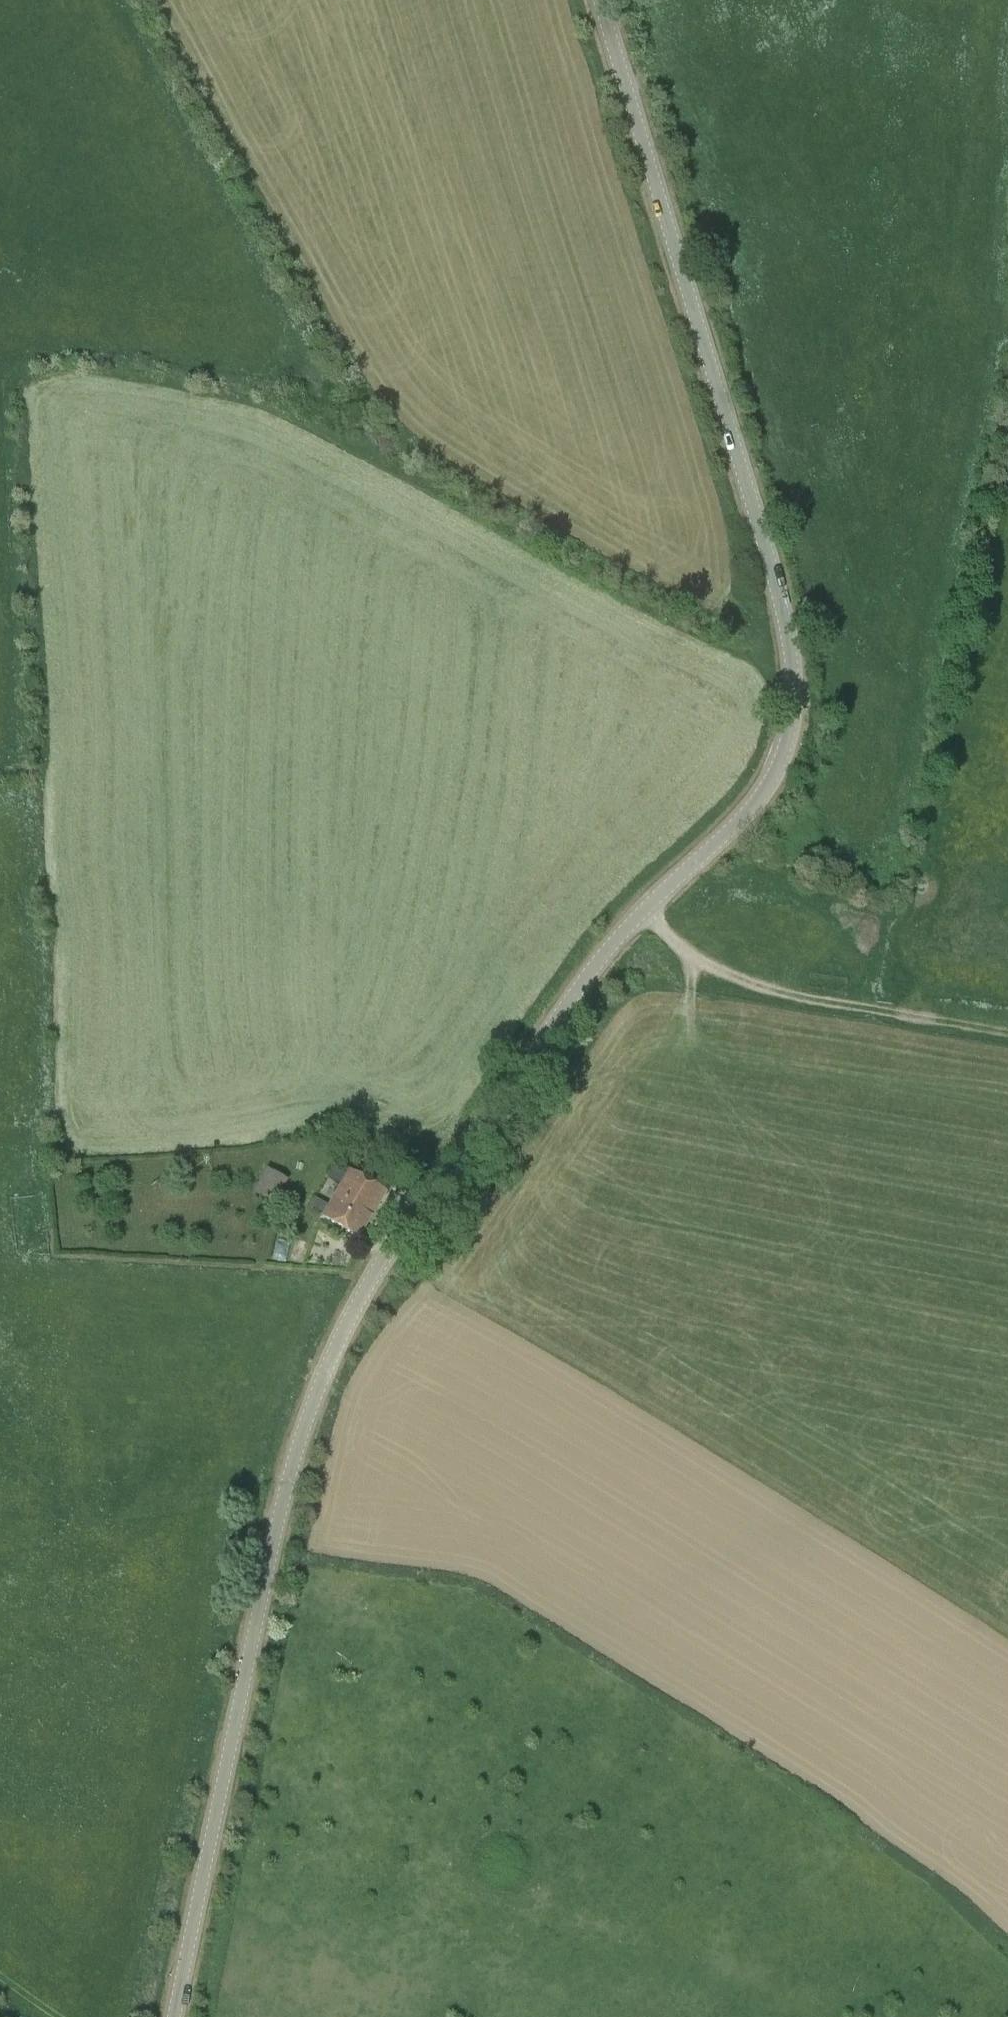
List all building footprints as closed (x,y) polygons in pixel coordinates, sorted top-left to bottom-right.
[(396,1178),(402,1170),(392,1162),(386,1171),(396,1178)] [(358,1239),(387,1191),(349,1169),(327,1205),(315,1199),(311,1207),(323,1213),(320,1217),(358,1239)] [(271,1203),(276,1186),(256,1180),(251,1197),(271,1203)]
